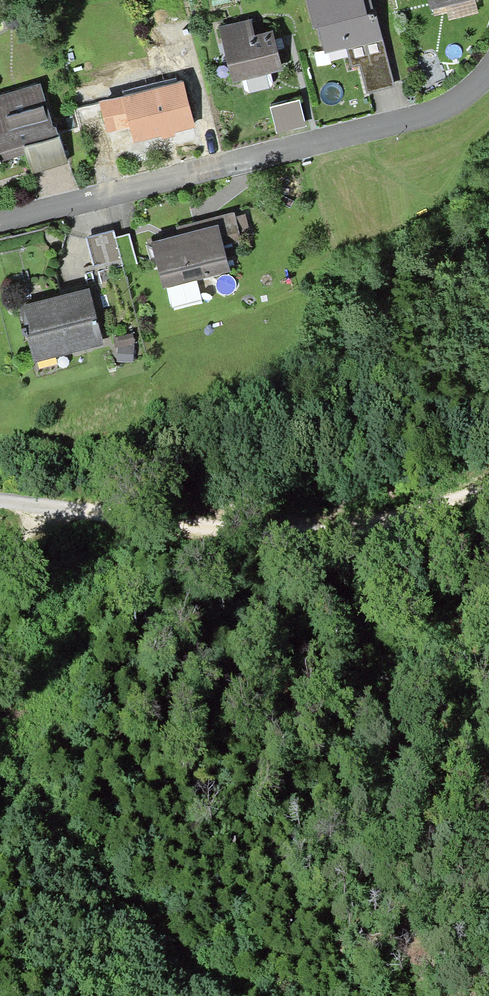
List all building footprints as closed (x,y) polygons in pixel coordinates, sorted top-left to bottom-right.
[(213,13),(235,7),(233,0),(210,0),(213,13)] [(323,49),(378,35),(372,11),(363,14),(360,0),(307,0),(314,26),(318,25),(323,49)] [(250,23),(224,29),(236,78),(240,77),(243,91),(248,94),(268,88),(271,84),(268,70),(280,67),(271,32),(253,37),(250,23)] [(366,93),(391,86),(384,57),(359,64),(366,93)] [(129,124),(133,142),(192,127),(180,82),(122,97),(123,99),(100,105),(107,129),(129,124)] [(38,170),(66,161),(66,160),(65,160),(54,126),(51,124),(47,114),(44,113),(42,104),(44,101),(39,86),(37,86),(38,90),(23,94),(20,98),(21,103),(10,106),(10,105),(2,103),(0,104),(0,160),(23,152),(24,154),(34,156),(38,170)] [(220,245),(237,240),(231,215),(214,220),(216,227),(165,240),(166,247),(153,250),(162,286),(227,270),(220,245)] [(107,270),(121,266),(115,241),(113,234),(85,241),(92,268),(105,264),(107,270)] [(129,238),(115,241),(121,266),(122,269),(136,266),(129,238)] [(80,343),(100,338),(89,294),(20,312),(23,325),(20,326),(22,333),(25,332),(31,355),(67,346),(68,349),(70,350),(75,351),(77,350),(79,348),(80,343)]
